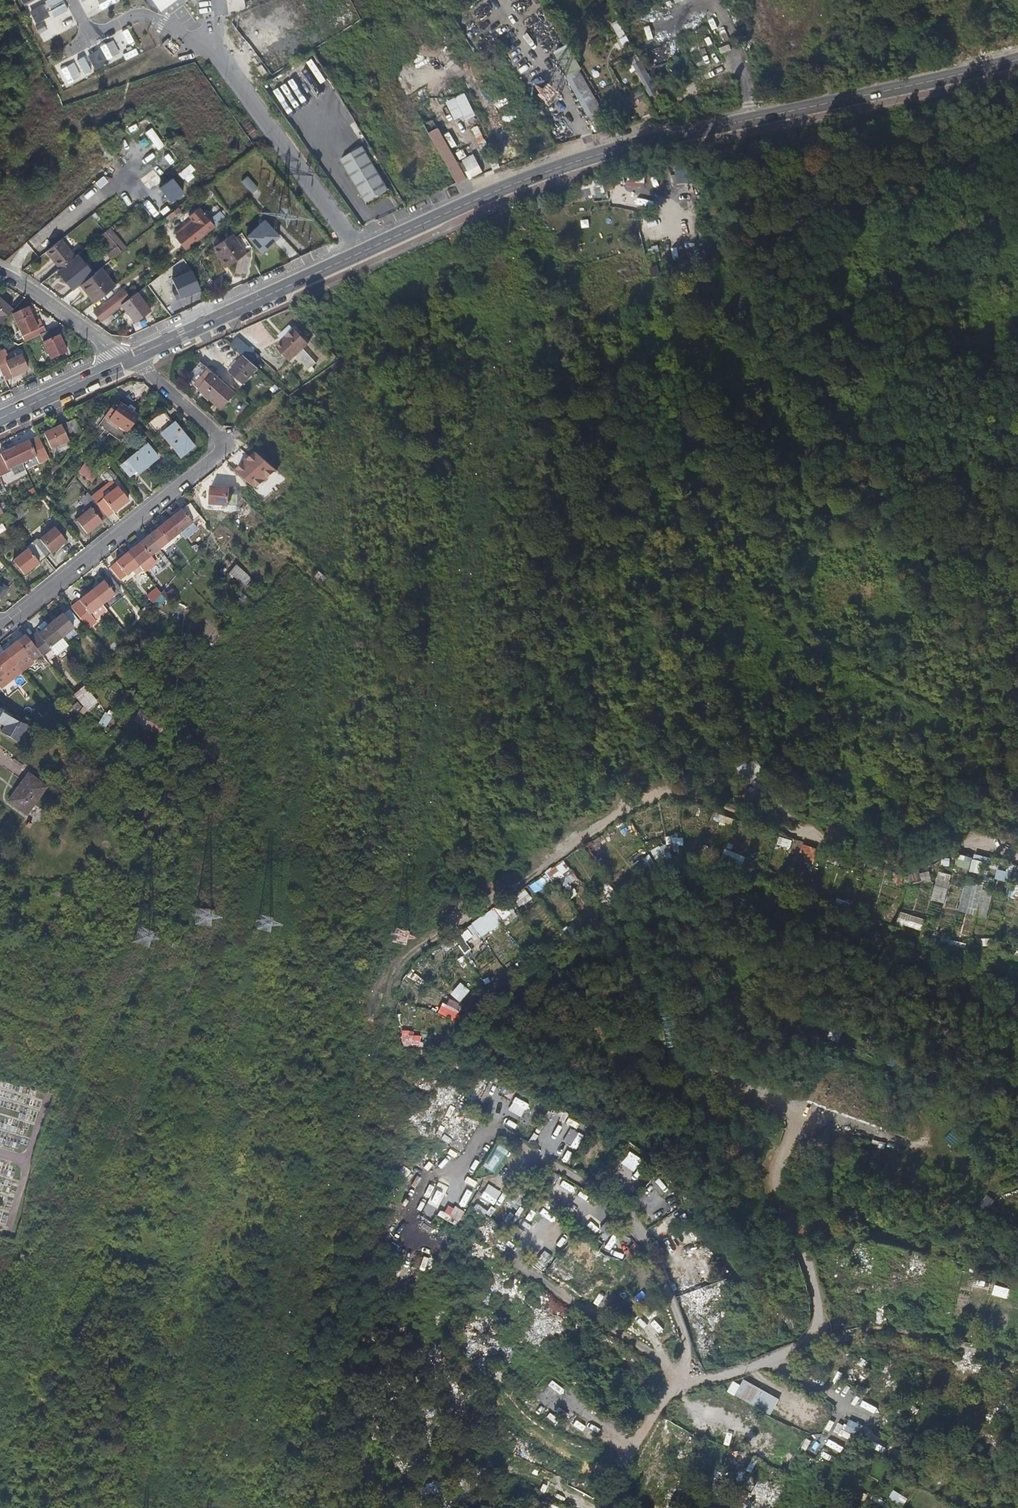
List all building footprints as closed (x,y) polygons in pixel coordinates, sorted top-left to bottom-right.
[(41,41),(75,27),(64,0),(45,0),(52,18),(58,16),(62,26),(47,31),(42,19),(48,16),(43,3),(28,9),(41,41)] [(103,8),(119,0),(99,0),(103,8)] [(161,12),(179,0),(152,0),(161,12)] [(720,22),(717,16),(711,19),(713,24),(720,22)] [(630,44),(617,22),(611,25),(617,34),(624,47),(630,44)] [(646,23),(637,26),(643,43),(652,40),(646,23)] [(736,52),(730,34),(723,37),(730,54),(736,52)] [(593,48),(602,42),(599,37),(589,42),(593,48)] [(172,55),(178,49),(168,38),(162,44),(172,55)] [(232,38),(225,41),(231,54),(238,51),(232,38)] [(75,43),(66,46),(70,58),(79,54),(75,43)] [(89,51),(75,59),(84,75),(107,62),(99,47),(89,52),(89,51)] [(716,48),(711,51),(716,61),(721,58),(716,48)] [(559,53),(562,58),(569,54),(566,49),(559,53)] [(691,59),(697,74),(703,71),(696,57),(691,59)] [(591,58),(585,63),(593,75),(599,71),(591,58)] [(558,68),(565,78),(578,70),(572,60),(558,68)] [(310,67),(322,87),(327,85),(315,64),(310,67)] [(578,70),(565,78),(567,80),(576,95),(585,111),(591,121),(597,132),(610,125),(604,115),(602,111),(595,99),(590,92),(587,86),(581,76),(578,70)] [(655,93),(645,76),(640,79),(649,96),(655,93)] [(639,102),(646,97),(641,89),(633,94),(639,102)] [(454,121),(461,118),(465,127),(477,121),(464,94),(446,102),(454,121)] [(156,151),(164,147),(153,127),(145,132),(156,151)] [(463,143),(459,133),(446,138),(450,148),(463,143)] [(458,186),(458,187),(469,182),(463,172),(442,135),(432,139),(451,172),(453,177),(458,186)] [(91,142),(83,147),(88,155),(96,149),(91,142)] [(355,162),(368,156),(361,144),(348,151),(355,162)] [(55,145),(50,152),(58,158),(63,151),(55,145)] [(107,149),(98,154),(104,163),(112,157),(107,149)] [(364,201),(376,194),(355,162),(348,151),(339,157),(364,201)] [(355,162),(376,194),(387,188),(368,156),(355,162)] [(86,176),(91,172),(82,159),(77,163),(86,176)] [(75,182),(81,178),(72,165),(66,169),(75,182)] [(188,165),(173,177),(182,187),(196,176),(188,165)] [(61,169),(52,177),(57,182),(65,174),(61,169)] [(141,175),(143,182),(156,176),(153,170),(141,175)] [(686,195),(694,194),(690,171),(676,174),(678,185),(683,184),(686,195)] [(258,187),(248,176),(243,181),(253,192),(258,187)] [(160,188),(171,203),(184,193),(173,179),(160,188)] [(594,188),(581,192),(584,199),(596,195),(594,188)] [(24,199),(14,209),(18,214),(29,204),(24,199)] [(147,207),(155,219),(160,215),(152,204),(147,207)] [(204,213),(205,212),(199,206),(189,214),(195,221),(183,231),(194,243),(214,225),(204,214),(204,213)] [(228,216),(231,213),(225,206),(222,209),(228,216)] [(219,224),(228,216),(222,209),(213,217),(217,222),(219,224)] [(217,222),(213,217),(208,210),(205,212),(204,213),(204,214),(214,225),(217,222)] [(265,220),(247,237),(262,254),(281,237),(265,220)] [(189,249),(194,244),(194,243),(183,231),(178,235),(189,249)] [(111,260),(121,252),(105,232),(104,233),(99,237),(106,246),(109,254),(107,255),(111,260)] [(228,236),(209,249),(222,268),(241,256),(228,236)] [(46,251),(60,268),(75,256),(61,238),(46,251)] [(60,268),(57,271),(69,285),(89,270),(76,255),(75,256),(60,268)] [(177,267),(185,261),(181,255),(173,262),(177,267)] [(237,260),(234,273),(244,276),(248,262),(237,260)] [(80,286),(81,287),(104,269),(102,267),(80,286)] [(656,267),(648,268),(650,277),(658,275),(656,267)] [(91,290),(99,300),(118,285),(104,269),(81,287),(86,294),(91,290)] [(187,289),(198,283),(193,270),(181,276),(187,289)] [(124,288),(94,313),(101,321),(121,304),(126,301),(131,296),(124,288)] [(86,294),(95,304),(99,300),(91,290),(86,294)] [(126,301),(121,304),(129,314),(135,322),(152,308),(138,291),(126,301)] [(11,309),(0,299),(0,321),(11,309)] [(11,312),(24,341),(39,335),(45,332),(41,325),(36,328),(26,306),(11,312)] [(135,322),(129,314),(124,317),(131,325),(135,322)] [(58,334),(54,327),(45,332),(39,335),(42,342),(50,359),(66,352),(59,335),(58,334)] [(276,347),(289,361),(295,355),(303,348),(308,343),(295,330),(293,329),(286,336),(287,337),(283,341),(276,347)] [(305,350),(296,356),(307,372),(317,365),(305,350)] [(4,380),(26,370),(20,355),(4,362),(1,356),(0,356),(0,371),(4,380)] [(255,369),(241,357),(226,373),(240,385),(255,369)] [(234,393),(208,371),(193,387),(220,410),(234,393)] [(110,409),(104,417),(126,434),(139,416),(116,400),(112,406),(110,409)] [(160,433),(172,423),(164,414),(150,426),(158,435),(160,433)] [(173,422),(172,423),(160,433),(181,458),(195,447),(185,434),(183,434),(173,422)] [(68,423),(44,434),(52,450),(69,442),(69,441),(76,439),(68,423)] [(28,442),(15,449),(22,464),(36,458),(35,457),(45,451),(38,438),(29,443),(28,442)] [(145,446),(121,465),(129,476),(136,470),(139,473),(156,458),(145,446)] [(282,479),(258,447),(246,455),(241,448),(228,458),(234,466),(235,465),(255,491),(262,486),(266,491),(282,479)] [(15,449),(0,456),(0,476),(1,477),(9,473),(7,471),(22,464),(15,449)] [(88,465),(84,471),(93,477),(97,472),(88,465)] [(115,476),(109,466),(99,473),(106,483),(115,476)] [(91,497),(107,516),(113,512),(114,512),(129,501),(117,487),(100,501),(94,494),(91,497)] [(235,507),(235,506),(246,491),(211,487),(209,505),(233,507),(233,506),(235,507)] [(101,522),(107,516),(91,497),(87,500),(92,507),(76,520),(87,534),(101,523),(101,522)] [(200,516),(196,510),(193,512),(188,505),(169,520),(179,533),(200,516)] [(21,507),(13,514),(17,520),(26,512),(21,507)] [(179,533),(169,520),(157,529),(156,531),(149,537),(159,549),(179,533)] [(36,547),(46,559),(66,543),(56,529),(42,539),(44,541),(36,547)] [(140,543),(128,552),(139,566),(144,572),(155,562),(151,556),(159,549),(149,537),(141,543),(140,543)] [(24,575),(46,559),(36,547),(33,543),(26,548),(28,550),(13,562),(24,575)] [(139,566),(128,552),(116,562),(116,563),(109,568),(120,581),(139,566)] [(241,582),(247,574),(236,565),(230,573),(241,582)] [(327,578),(320,572),(315,577),(323,583),(327,578)] [(103,583),(91,592),(102,606),(120,592),(109,578),(103,582),(103,583)] [(163,582),(168,586),(172,582),(167,578),(163,582)] [(0,594),(0,599),(2,600),(9,588),(0,583),(0,589),(2,590),(0,594)] [(152,606),(161,595),(162,594),(156,587),(146,598),(152,606)] [(91,592),(70,608),(86,628),(94,621),(89,616),(102,606),(91,592)] [(49,625),(61,639),(79,624),(68,611),(63,615),(62,615),(49,625)] [(29,642),(39,654),(40,657),(44,661),(46,664),(67,647),(61,639),(49,625),(38,634),(29,642)] [(3,652),(20,673),(33,663),(31,660),(39,654),(29,642),(24,636),(15,643),(3,652)] [(20,673),(3,652),(0,654),(0,689),(1,689),(20,673)] [(28,682),(20,673),(1,689),(8,698),(28,682)] [(82,688),(73,696),(82,707),(85,711),(94,703),(82,688)] [(979,716),(995,712),(991,698),(976,701),(979,716)] [(75,713),(82,707),(77,702),(71,708),(75,713)] [(106,726),(115,711),(107,707),(99,722),(106,726)] [(158,736),(166,721),(139,708),(132,722),(158,736)] [(2,727),(0,731),(0,732),(18,742),(28,725),(0,709),(0,726),(2,727)] [(730,740),(719,746),(728,763),(736,759),(732,750),(734,749),(730,740)] [(753,758),(736,770),(746,785),(763,773),(753,758)] [(28,812),(48,786),(31,773),(11,800),(28,812)] [(1008,793),(998,787),(993,796),(1003,801),(1008,793)] [(731,827),(734,819),(715,813),(712,822),(731,827)] [(682,834),(665,836),(666,845),(652,847),(654,859),(669,857),(669,851),(684,849),(682,834)] [(776,845),(789,849),(792,841),(778,837),(776,845)] [(799,854),(814,859),(817,849),(801,844),(799,854)] [(964,871),(968,856),(957,853),(953,868),(964,871)] [(638,876),(649,866),(641,857),(630,866),(638,876)] [(553,887),(573,879),(566,861),(546,870),(553,887)] [(995,869),(993,878),(1004,881),(1006,871),(995,869)] [(938,871),(930,900),(944,903),(952,875),(938,871)] [(534,879),(527,884),(534,894),(541,889),(534,879)] [(606,901),(616,892),(606,882),(596,891),(606,901)] [(964,882),(957,911),(985,918),(992,889),(964,882)] [(506,925),(517,913),(503,900),(492,911),(506,925)] [(194,925),(212,925),(212,908),(183,908),(183,914),(194,914),(194,925)] [(462,954),(471,948),(466,940),(478,933),(482,938),(500,926),(491,912),(451,936),(462,954)] [(921,930),(924,918),(898,912),(895,924),(921,930)] [(257,917),(256,929),(270,930),(271,918),(257,917)] [(393,928),(391,941),(403,944),(405,930),(393,928)] [(460,1003),(451,999),(448,1005),(433,998),(429,1007),(453,1018),(460,1003)] [(821,1025),(820,1028),(829,1031),(827,1039),(838,1043),(842,1031),(821,1025)] [(402,1042),(426,1042),(426,1032),(402,1031),(402,1042)] [(726,1051),(718,1070),(802,1101),(879,1128),(886,1108),(726,1051)] [(507,1105),(513,1091),(501,1086),(495,1100),(507,1105)] [(517,1120),(524,1107),(519,1105),(512,1118),(517,1120)] [(551,1121),(545,1132),(549,1135),(555,1124),(551,1121)] [(495,1172),(504,1147),(493,1143),(487,1161),(473,1156),(471,1163),(495,1172)] [(627,1156),(639,1162),(642,1157),(630,1150),(627,1156)] [(553,1189),(567,1199),(575,1188),(546,1168),(539,1178),(553,1189)] [(663,1194),(671,1185),(660,1175),(652,1183),(663,1194)] [(437,1204),(447,1189),(439,1184),(429,1198),(437,1204)] [(483,1201),(490,1187),(483,1184),(477,1199),(483,1201)] [(515,1190),(505,1201),(516,1210),(525,1198),(515,1190)] [(988,1210),(994,1198),(985,1194),(980,1206),(988,1210)] [(437,1213),(439,1208),(427,1203),(425,1208),(437,1213)] [(415,1210),(425,1214),(427,1208),(417,1204),(415,1210)] [(448,1204),(443,1213),(458,1222),(463,1212),(448,1204)] [(514,1223),(517,1214),(508,1211),(504,1220),(514,1223)] [(617,1241),(613,1245),(619,1251),(630,1241),(621,1231),(614,1237),(617,1241)] [(558,1249),(569,1240),(565,1234),(554,1244),(558,1249)] [(632,1243),(623,1253),(628,1258),(605,1283),(614,1291),(646,1255),(632,1243)] [(431,1257),(425,1249),(417,1254),(422,1262),(431,1257)] [(533,1265),(543,1270),(551,1255),(542,1249),(533,1265)] [(576,1297),(587,1306),(597,1295),(586,1285),(576,1297)] [(943,1304),(940,1319),(946,1320),(949,1306),(943,1304)] [(667,1352),(679,1347),(676,1341),(665,1347),(667,1352)] [(910,1361),(915,1351),(907,1347),(902,1357),(910,1361)] [(543,1392),(552,1380),(547,1376),(538,1387),(543,1392)] [(740,1385),(732,1381),(727,1391),(770,1415),(779,1398),(743,1379),(740,1385)] [(721,1394),(718,1399),(728,1404),(731,1399),(721,1394)] [(943,1394),(940,1399),(951,1405),(954,1400),(943,1394)] [(578,1416),(568,1432),(584,1441),(588,1434),(586,1432),(591,1424),(578,1416)] [(850,1433),(856,1435),(861,1424),(848,1419),(846,1426),(837,1422),(833,1432),(848,1437),(850,1433)] [(696,1427),(695,1432),(710,1435),(711,1430),(696,1427)] [(774,1451),(782,1437),(776,1434),(768,1448),(774,1451)] [(841,1452),(843,1446),(828,1439),(825,1445),(841,1452)] [(873,1442),(871,1446),(882,1452),(884,1447),(873,1442)] [(677,1466),(684,1452),(679,1449),(671,1464),(677,1466)] [(836,1465),(839,1459),(823,1451),(820,1456),(836,1465)] [(635,1479),(648,1484),(650,1478),(638,1473),(635,1479)] [(893,1489),(887,1498),(901,1507),(907,1498),(893,1489)]
